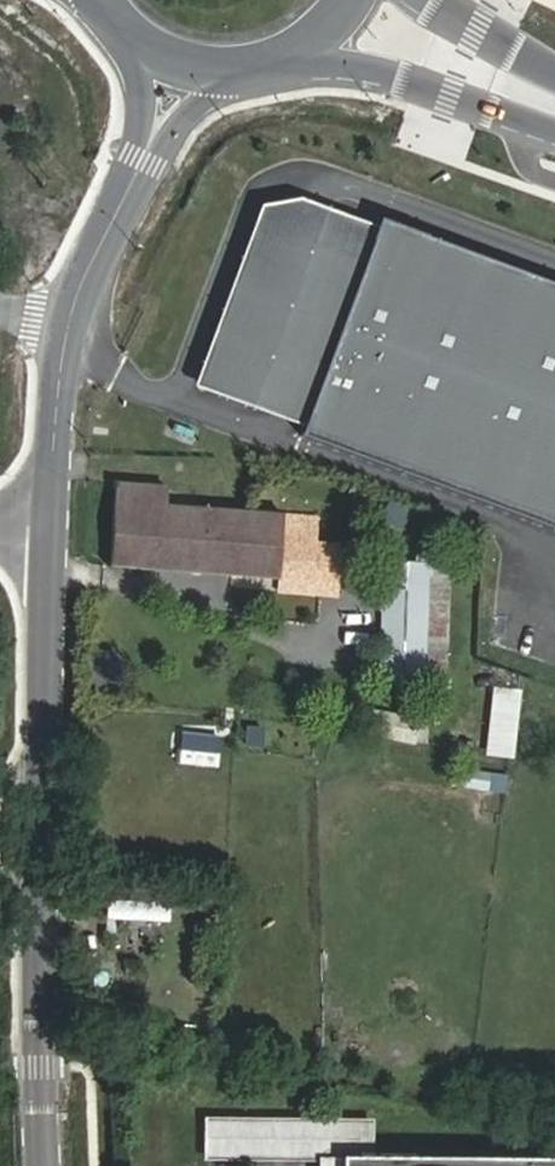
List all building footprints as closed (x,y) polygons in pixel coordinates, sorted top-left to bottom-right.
[(304,434),(379,234),(343,222),(267,220),(201,396),(304,434)] [(300,443),(510,523),(554,539),(554,294),(381,229),(379,234),(304,434),(300,443)] [(167,488),(115,484),(110,567),(278,578),(283,515),(166,507),(167,488)] [(283,515),(278,578),(334,582),(336,549),(316,547),(318,517),(283,515)] [(427,564),(388,563),(383,687),(422,688),(427,564)] [(515,756),(521,693),(492,690),(486,754),(515,756)] [(463,786),(489,788),(490,771),(464,769),(463,786)] [(140,920),(170,920),(171,901),(140,900),(140,920)] [(232,1117),(232,1154),(347,1155),(346,1165),(554,1165),(554,1157),(374,1155),(374,1118),(232,1117)]
